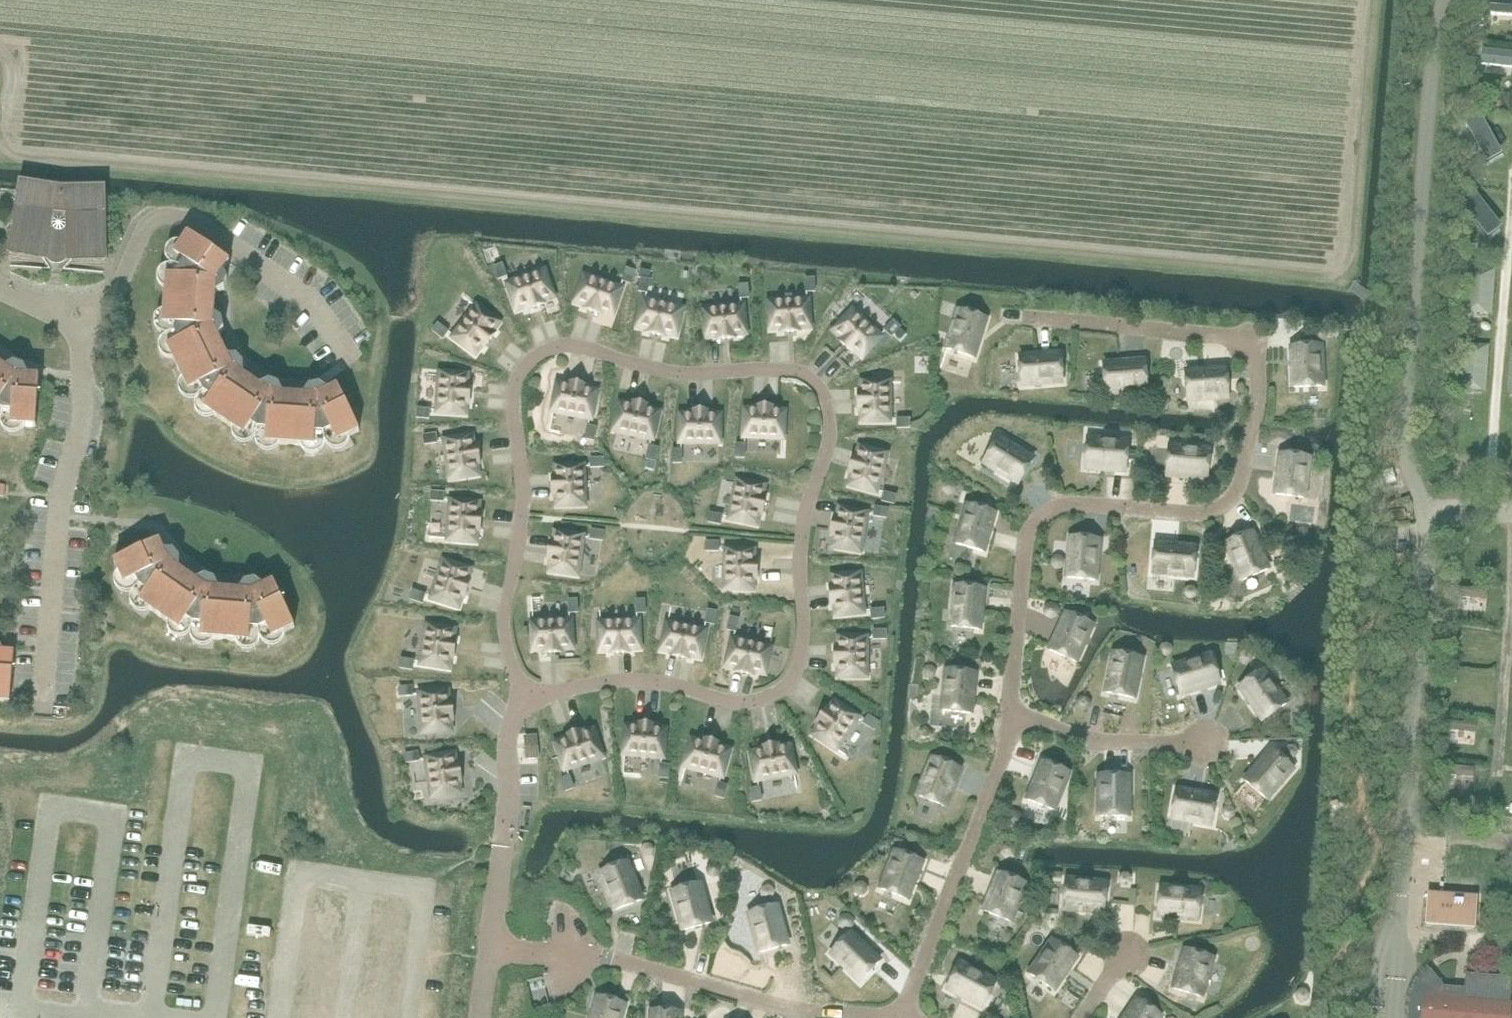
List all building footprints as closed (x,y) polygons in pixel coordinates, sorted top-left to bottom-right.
[(1482,64),(1511,67),(1511,52),(1483,49),(1482,64)] [(102,192),(62,192),(22,186),(11,253),(53,260),(61,260),(103,259),(102,192)] [(223,272),(229,262),(188,234),(174,255),(184,262),(179,269),(179,277),(166,276),(163,326),(175,327),(175,335),(178,342),(167,347),(189,392),(200,386),(203,394),(210,398),(203,408),(244,436),(251,426),(258,431),(266,431),(265,443),(314,447),(315,435),(324,436),(331,432),(336,443),(359,432),(337,387),(327,391),(319,386),(309,388),(303,396),(283,395),(278,386),(269,383),(260,387),(243,375),(243,365),(237,358),(227,357),(218,338),(223,330),(222,320),(214,315),(215,294),(224,290),(227,280),(223,272)] [(498,279),(506,277),(502,264),(494,267),(498,279)] [(635,271),(627,267),(621,280),(631,283),(635,271)] [(528,310),(543,304),(542,301),(552,297),(544,273),(508,285),(516,309),(527,306),(528,310)] [(650,279),(641,277),(638,291),(647,293),(650,279)] [(612,314),(620,290),(584,278),(576,302),(586,305),(585,309),(600,314),(601,311),(612,314)] [(806,292),(814,292),(814,279),(805,280),(806,292)] [(748,283),(737,285),(739,299),(750,298),(748,283)] [(798,331),(798,328),(809,327),(807,301),(769,303),(771,329),(782,328),(782,332),(798,331)] [(675,335),(681,310),(644,302),(638,327),(649,329),(648,333),(663,337),(664,333),(675,335)] [(734,338),(733,334),(744,333),(742,307),(704,311),(707,337),(718,336),(718,340),(734,338)] [(484,347),(494,335),(491,332),(497,323),(477,308),(454,338),(474,354),(481,345),(484,347)] [(973,358),(985,319),(959,311),(946,349),(973,358)] [(862,357),(879,338),(851,312),(834,331),(842,339),(839,342),(851,352),(854,350),(862,357)] [(891,337),(900,328),(893,322),(884,331),(891,337)] [(442,339),(448,332),(437,324),(432,331),(442,339)] [(1294,388),(1322,387),(1320,346),(1292,348),(1294,388)] [(1022,385),(1062,382),(1059,354),(1020,357),(1022,385)] [(1146,390),(1144,363),(1144,362),(1104,365),(1106,393),(1146,390)] [(0,365),(0,410),(3,412),(11,413),(10,425),(36,427),(39,377),(28,377),(24,368),(14,364),(5,369),(0,365)] [(1188,401),(1228,398),(1225,370),(1185,373),(1188,401)] [(468,403),(469,387),(465,387),(466,376),(440,374),(438,412),(464,413),(464,403),(468,403)] [(584,391),(585,387),(569,384),(568,388),(558,386),(553,411),(590,418),(595,393),(584,391)] [(886,423),(888,385),(862,384),(862,395),(858,395),(857,411),(861,411),(860,422),(886,423)] [(647,411),(647,407),(632,403),(631,407),(620,405),(615,430),(652,438),(657,413),(647,411)] [(772,412),(772,408),(757,407),(756,411),(745,411),(744,437),(782,438),(783,413),(772,412)] [(429,419),(430,409),(416,408),(415,418),(429,419)] [(708,416),(708,412),(692,412),(692,416),(681,416),(680,442),(718,442),(718,417),(708,416)] [(912,418),(896,418),(896,427),(911,428),(912,418)] [(593,441),(596,428),(587,426),(585,439),(593,441)] [(424,445),(437,443),(436,434),(423,436),(424,445)] [(472,448),(471,437),(445,441),(451,478),(476,475),(475,464),(479,463),(476,447),(472,448)] [(1018,484),(1033,460),(999,439),(984,463),(1018,484)] [(1125,471),(1127,443),(1087,440),(1085,468),(1125,471)] [(744,458),(745,445),(736,445),(735,458),(744,458)] [(654,461),(657,449),(649,447),(646,459),(654,461)] [(1207,479),(1209,451),(1169,447),(1167,475),(1207,479)] [(875,492),(885,455),(860,448),(857,459),(853,458),(849,473),(853,474),(850,485),(875,492)] [(681,463),(681,451),(672,450),(672,463),(681,463)] [(1303,498),(1309,458),(1281,455),(1276,495),(1303,498)] [(590,468),(603,467),(603,459),(590,459),(590,468)] [(557,506),(583,505),(582,467),(556,468),(556,479),(552,479),(553,495),(557,495),(557,506)] [(761,514),(765,499),(761,498),(763,487),(738,482),(730,519),(755,524),(758,513),(761,514)] [(443,502),(444,492),(430,491),(430,502),(443,502)] [(898,496),(883,491),(880,502),(894,505),(898,496)] [(479,531),(480,515),(476,515),(477,504),(452,502),(449,539),(474,542),(475,531),(479,531)] [(994,513),(983,510),(967,506),(956,544),(983,552),(994,513)] [(873,515),(873,517),(887,519),(888,509),(878,508),(874,507),(873,515)] [(858,551),(865,514),(840,509),(838,520),(834,520),(831,535),(835,536),(833,547),(858,551)] [(720,525),(722,516),(708,512),(706,522),(720,525)] [(604,531),(590,530),(589,539),(602,540),(604,531)] [(1242,581),(1268,570),(1252,533),(1226,544),(1242,581)] [(550,571),(576,575),(581,537),(556,534),(554,544),(550,544),(548,560),(552,560),(550,571)] [(1095,581),(1099,541),(1071,538),(1067,578),(1095,581)] [(173,552),(164,551),(159,541),(114,562),(124,585),(136,580),(139,587),(146,592),(139,602),(179,631),(186,621),(193,625),(201,626),(200,638),(249,642),(250,630),(258,631),(266,627),(271,639),(294,628),(273,582),(263,587),(255,582),(245,583),(239,591),(219,590),(214,581),(205,577),(196,581),(179,569),(180,560),(173,552)] [(718,552),(718,543),(705,542),(705,551),(718,552)] [(1193,576),(1195,548),(1155,545),(1152,573),(1193,576)] [(756,578),(756,563),(752,562),(752,552),(727,551),(726,589),(751,589),(752,578),(756,578)] [(464,597),(469,582),(465,581),(469,570),(444,563),(433,599),(457,606),(461,596),(464,597)] [(862,612),(858,575),(833,577),(834,588),(830,589),(831,604),(835,604),(836,615),(862,612)] [(979,630),(983,590),(955,587),(951,627),(979,630)] [(422,604),(425,595),(413,591),(410,600),(422,604)] [(577,598),(567,599),(568,613),(579,613),(577,598)] [(645,599),(634,600),(636,614),(646,614),(645,599)] [(885,608),(870,610),(872,620),(886,618),(885,608)] [(716,612),(706,609),(704,624),(713,625),(716,612)] [(1075,662),(1092,625),(1066,614),(1050,651),(1075,662)] [(735,632),(738,620),(730,618),(727,630),(735,632)] [(560,652),(560,648),(571,648),(570,622),(532,624),(533,650),(544,649),(545,653),(560,652)] [(628,653),(627,649),(638,648),(637,622),(600,624),(601,650),(612,649),(612,653),(628,653)] [(699,657),(704,632),(667,625),(662,650),(673,652),(672,656),(687,659),(688,655),(699,657)] [(453,658),(455,642),(451,641),(453,630),(428,627),(422,664),(447,668),(449,657),(453,658)] [(887,630),(873,630),(873,640),(887,640),(887,630)] [(864,676),(865,639),(839,638),(839,649),(835,649),(835,665),(839,665),(839,676),(864,676)] [(763,674),(769,649),(732,640),(727,665),(737,668),(736,672),(752,675),(753,672),(763,674)] [(10,702),(14,652),(3,651),(0,645),(0,701),(10,702)] [(1133,698),(1141,659),(1114,654),(1106,693),(1133,698)] [(1181,695),(1219,683),(1211,656),(1172,668),(1181,695)] [(412,672),(413,663),(401,661),(399,669),(412,672)] [(970,714),(974,674),(946,671),(942,711),(970,714)] [(1263,721),(1286,704),(1262,671),(1240,688),(1263,721)] [(399,697),(412,696),(411,687),(399,688),(399,697)] [(447,703),(446,692),(421,694),(423,732),(449,730),(448,719),(452,719),(451,703),(447,703)] [(856,718),(835,703),(829,713),(825,710),(817,723),(820,726),(814,735),(835,749),(856,718)] [(869,714),(862,723),(875,732),(880,723),(869,714)] [(653,730),(653,726),(638,725),(637,729),(626,728),(624,753),(662,756),(664,731),(653,730)] [(582,736),(581,732),(566,737),(567,741),(557,744),(565,769),(601,756),(592,732),(582,736)] [(537,759),(536,737),(525,738),(526,760),(537,759)] [(719,744),(703,740),(702,744),(692,741),(685,766),(721,776),(728,751),(718,748),(719,744)] [(778,749),(777,745),(762,748),(762,752),(752,754),(756,780),(793,773),(789,747),(778,749)] [(1266,799),(1292,769),(1271,751),(1245,781),(1266,799)] [(406,763),(419,761),(417,753),(405,754),(406,763)] [(458,765),(454,766),(453,755),(427,759),(433,796),(458,792),(457,782),(461,781),(458,765)] [(944,806),(959,769),(933,759),(918,796),(944,806)] [(1054,810),(1068,773),(1042,763),(1028,800),(1054,810)] [(670,765),(659,764),(659,778),(669,779),(670,765)] [(565,792),(574,790),(569,775),(560,779),(565,792)] [(1127,817),(1128,777),(1100,776),(1099,817),(1127,817)] [(727,786),(718,783),(714,796),(723,799),(727,786)] [(759,787),(749,789),(752,803),(762,801),(759,787)] [(1211,825),(1216,797),(1177,790),(1172,818),(1211,825)] [(1469,893),(1474,844),(1448,842),(1444,891),(1469,893)] [(907,899),(921,862),(895,852),(881,889),(907,899)] [(615,910),(641,900),(627,863),(601,873),(615,910)] [(1010,922),(1024,884),(998,874),(984,911),(1010,922)] [(1103,912),(1106,884),(1066,880),(1063,908),(1103,912)] [(683,931),(710,923),(700,884),(672,892),(683,931)] [(1198,920),(1200,892),(1160,888),(1158,916),(1198,920)] [(1475,930),(1477,896),(1427,893),(1425,927),(1475,930)] [(760,953),(787,945),(776,907),(749,914),(760,953)] [(860,982),(879,962),(850,934),(831,954),(860,982)] [(1053,990),(1076,957),(1052,941),(1030,974),(1053,990)] [(1201,997),(1212,959),(1185,951),(1174,989),(1201,997)] [(983,1007),(996,982),(960,964),(947,989),(983,1007)] [(1408,1015),(1408,1017),(1507,1017),(1511,979),(1466,975),(1464,996),(1463,1006),(1452,1005),(1454,988),(1444,987),(1436,978),(1436,979),(1437,980),(1429,989),(1419,981),(1414,989),(1411,997),(1408,1006),(1408,1015)] [(624,1005),(597,997),(591,1017),(620,1017),(624,1005)] [(1160,1016),(1137,1000),(1125,1017),(1159,1017),(1160,1016)]
